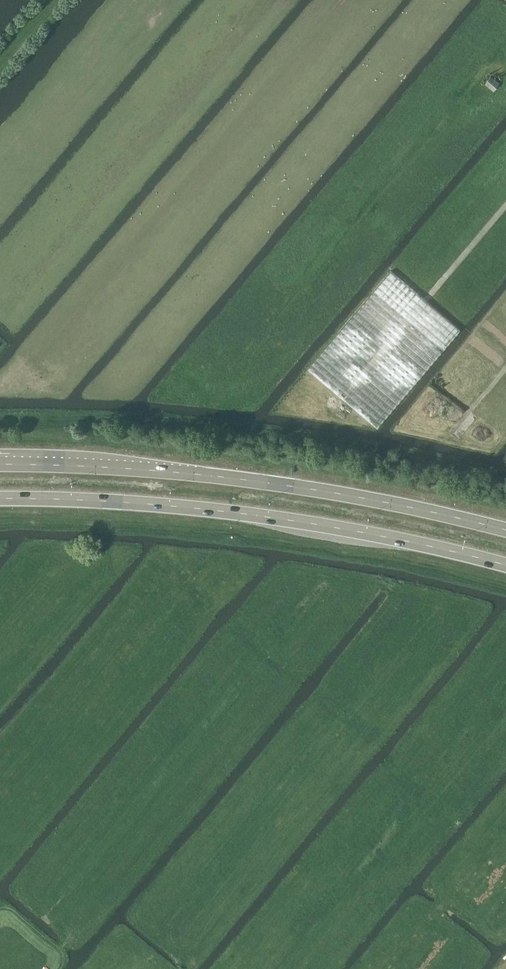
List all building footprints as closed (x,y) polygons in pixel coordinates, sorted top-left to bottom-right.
[(31,43),(26,40),(12,56),(16,60),(31,43)] [(485,84),(488,86),(494,91),(500,84),(499,83),(491,76),(486,83),(485,84)] [(460,329),(391,269),(308,369),(377,426),(460,329)]
